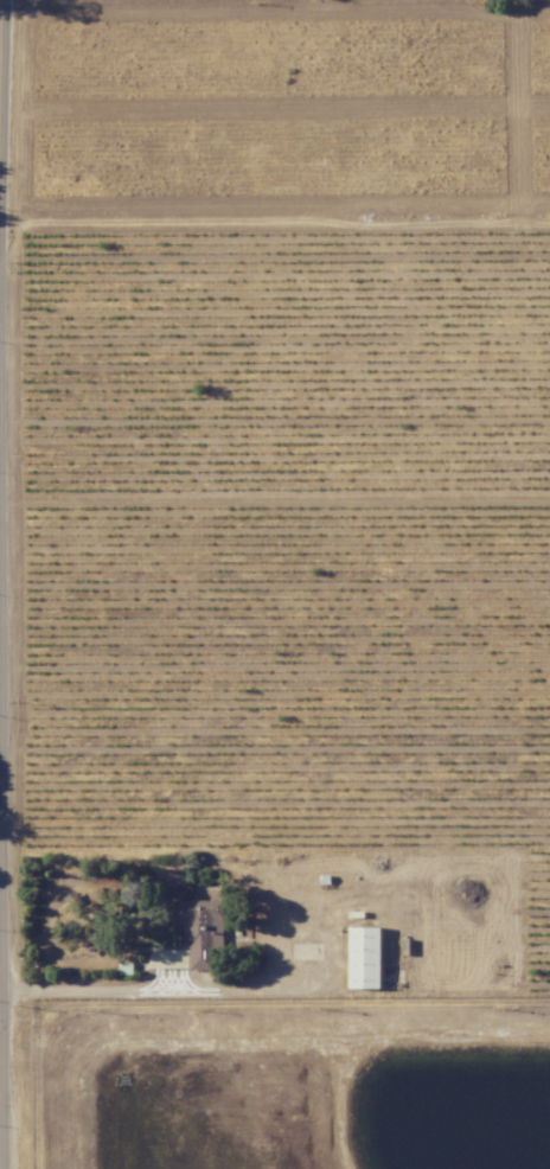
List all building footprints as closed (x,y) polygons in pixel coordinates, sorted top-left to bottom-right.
[(185,924),(184,949),(189,949),(189,970),(222,971),(222,901),(173,900),(173,923),(185,924)] [(381,928),(350,927),(349,988),(380,989),(381,928)]
